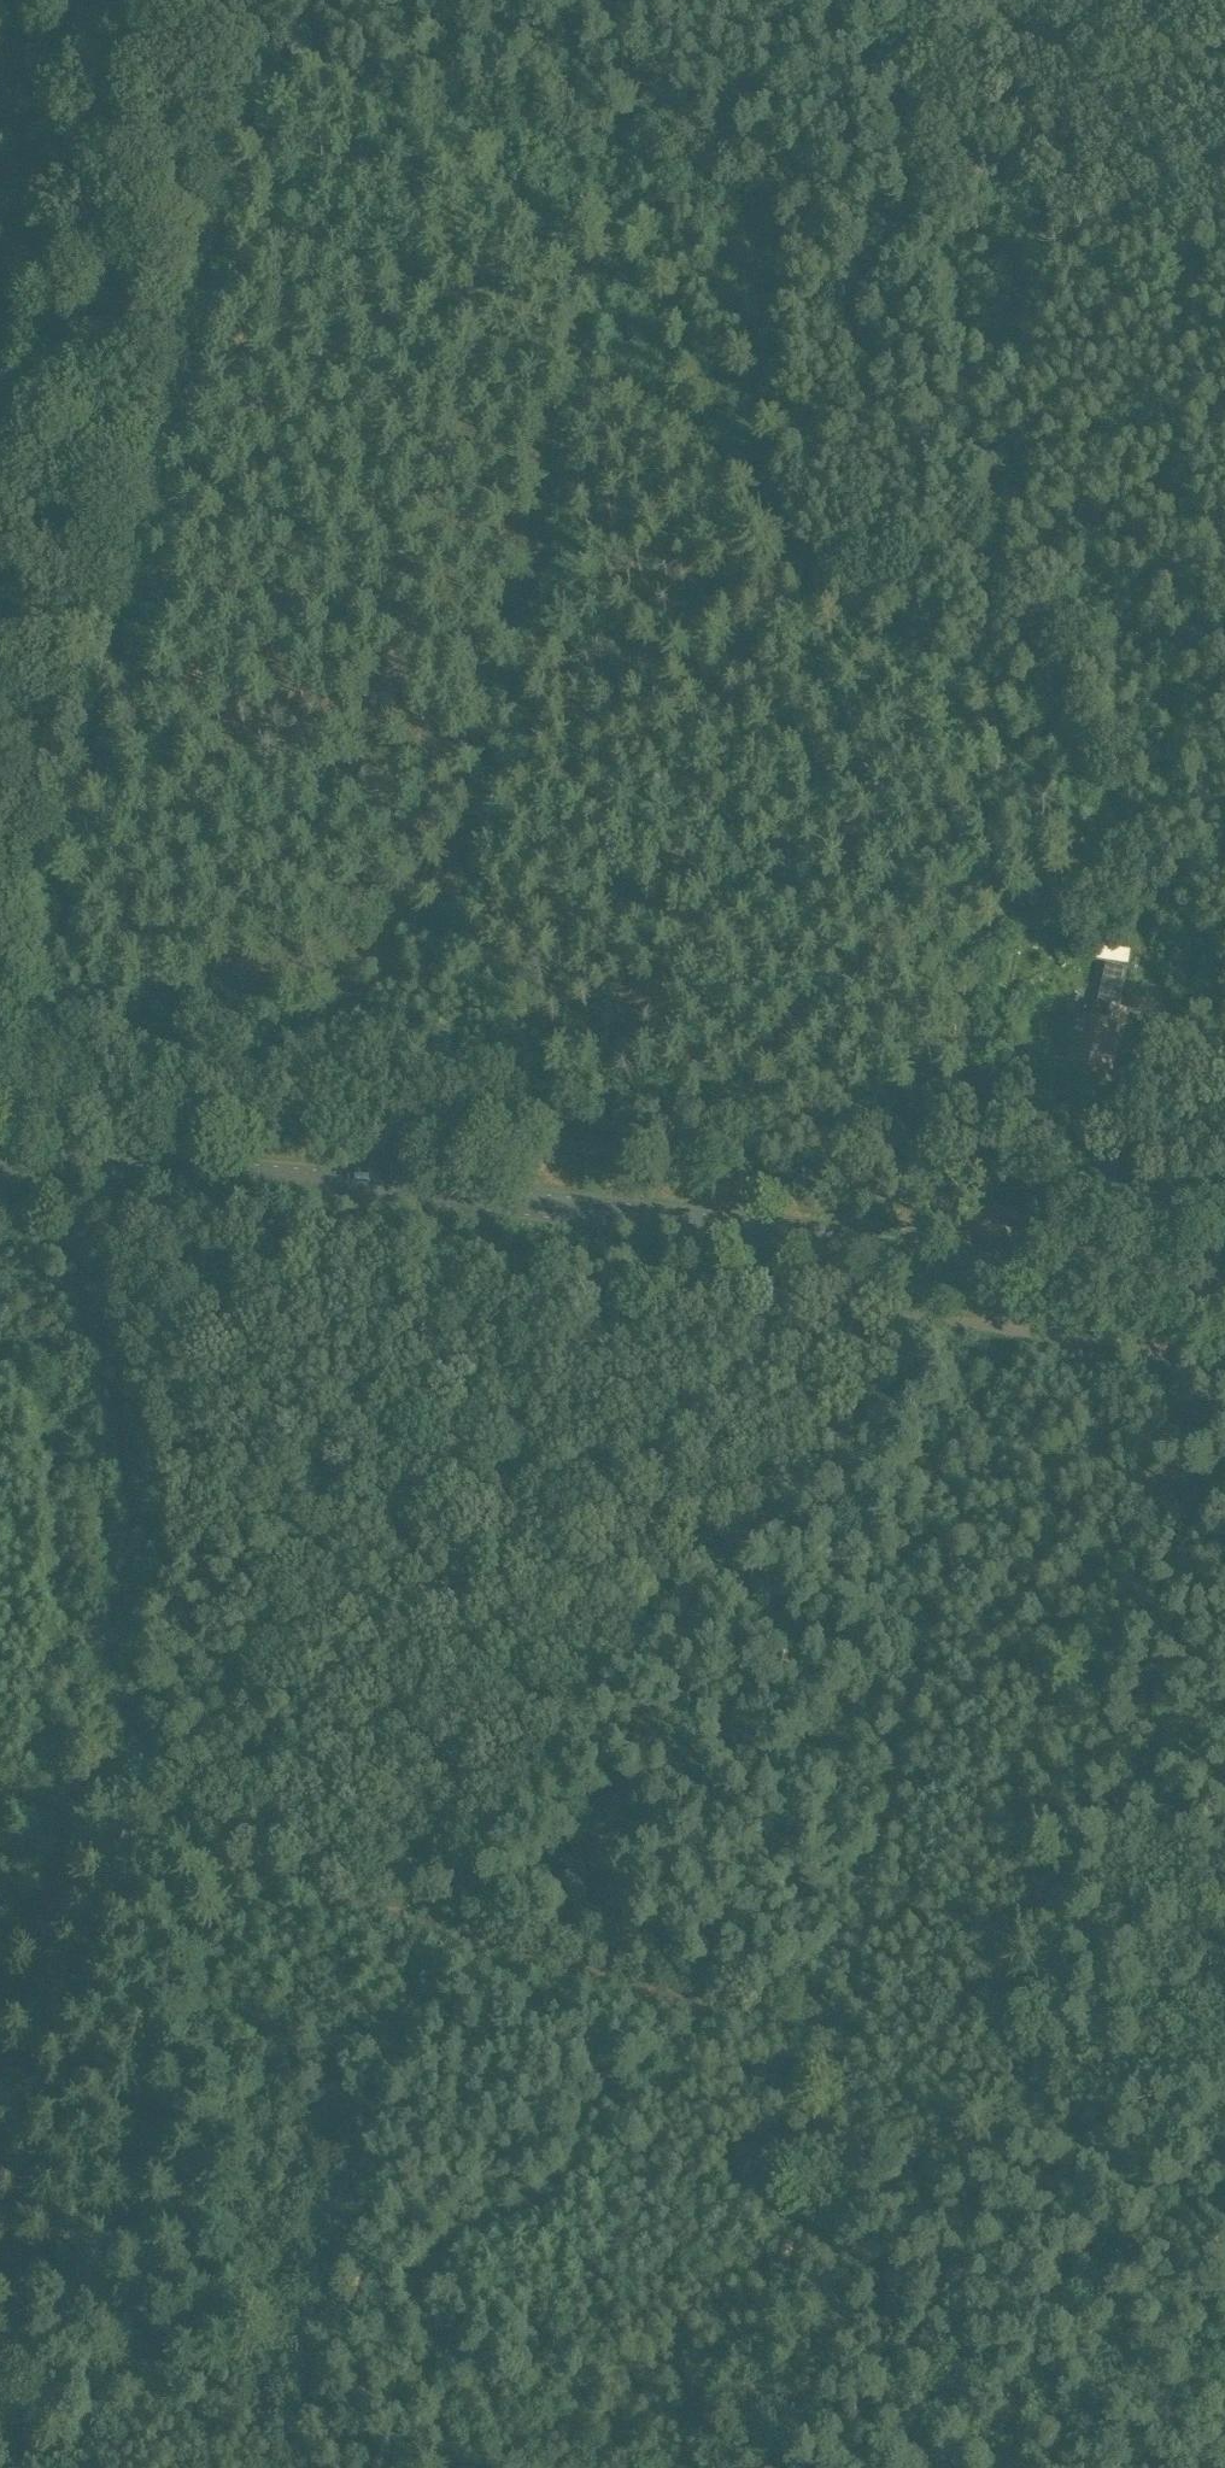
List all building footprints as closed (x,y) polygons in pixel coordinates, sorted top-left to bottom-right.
[(1100,991),(1120,995),(1126,968),(1107,963),(1100,991)] [(1069,1061),(1112,1071),(1124,1012),(1087,1004),(1084,1020),(1078,1018),(1069,1061)]
